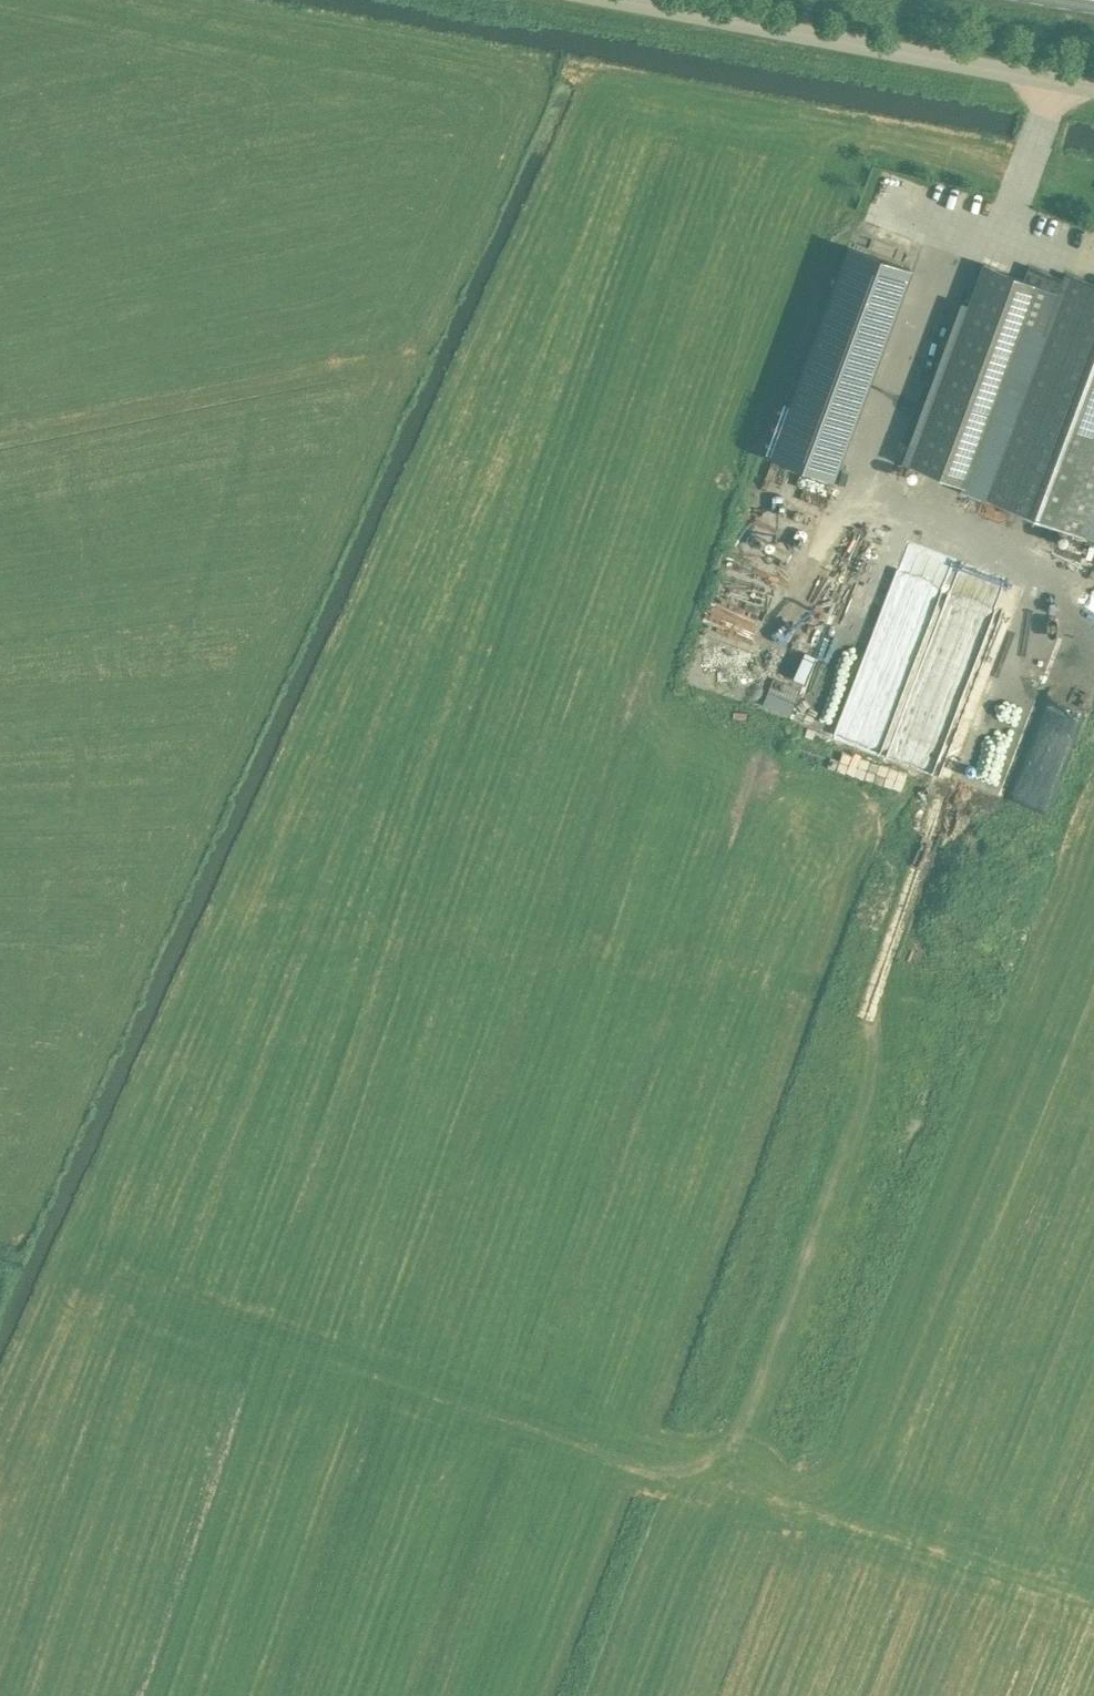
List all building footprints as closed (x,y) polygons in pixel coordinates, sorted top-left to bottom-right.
[(836,480),(913,271),(849,247),(772,457),(836,480)] [(1023,279),(986,265),(911,467),(948,482),(1023,279)] [(1067,275),(983,501),(1085,538),(1093,515),(1093,285),(1067,275)] [(921,425),(933,399),(921,394),(910,420),(921,425)] [(956,617),(981,626),(1009,549),(1002,546),(997,548),(943,529),(939,520),(900,506),(891,499),(881,511),(865,505),(852,522),(872,538),(868,549),(903,562),(909,567),(927,560),(932,553),(943,561),(948,547),(955,553),(948,572),(938,569),(932,576),(910,584),(914,595),(932,601),(950,578),(940,605),(958,611),(956,617)]
